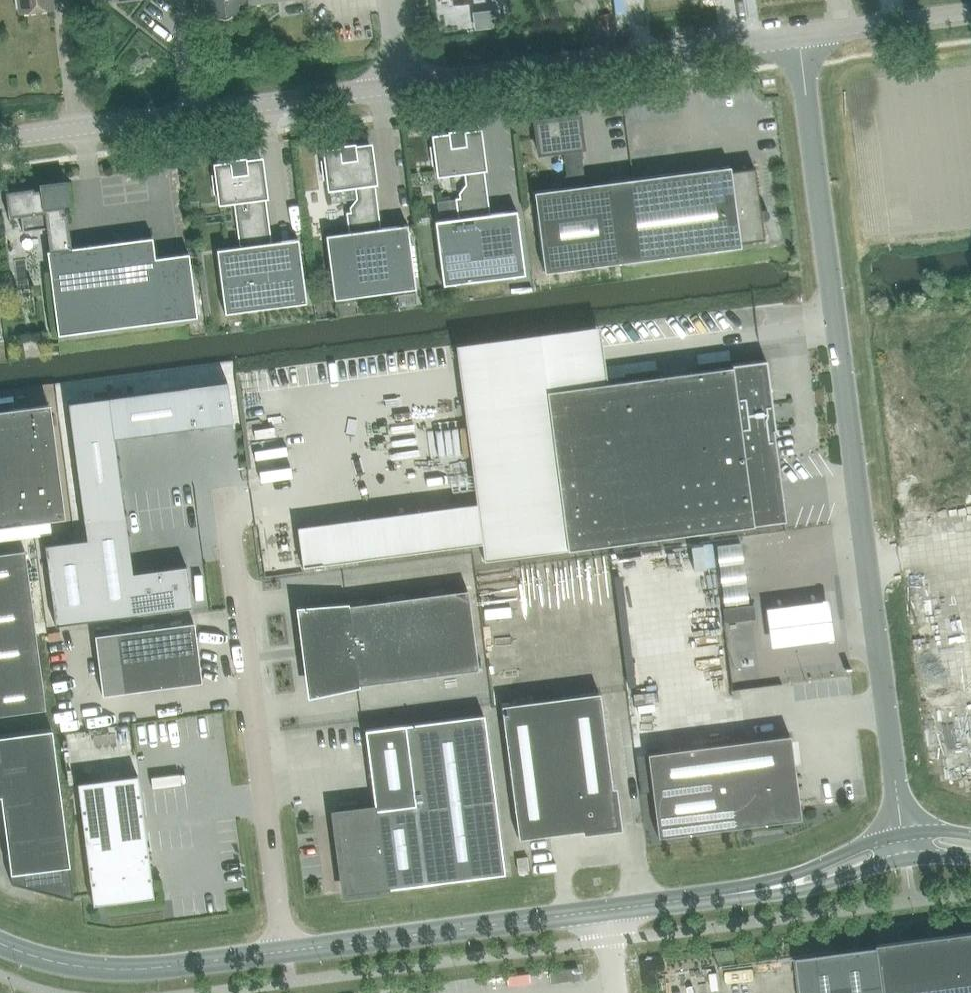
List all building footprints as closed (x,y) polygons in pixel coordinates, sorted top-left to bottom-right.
[(18,10),(52,7),(51,0),(17,0),(18,10)] [(242,0),(209,0),(210,15),(216,14),(219,17),(223,18),(227,18),(230,16),(233,13),(238,13),(237,1),(242,0)] [(563,150),(568,187),(585,185),(580,148),(583,147),(578,115),(534,121),(538,153),(563,150)] [(484,168),(479,131),(463,133),(462,131),(450,132),(450,134),(434,136),(435,147),(431,147),(434,164),(437,164),(438,174),(466,170),(468,185),(461,193),(462,198),(437,201),(439,216),(459,213),(460,218),(488,214),(482,168),(484,168)] [(353,147),(353,144),(341,146),(341,148),(324,150),(326,161),(322,161),(324,178),(328,178),(329,188),(357,184),(359,199),(352,207),(353,213),(349,214),(351,232),(379,228),(373,182),(375,182),(370,145),(353,147)] [(239,228),(242,246),(269,242),(263,196),(266,196),(261,159),(244,161),(244,159),(231,160),(232,162),(215,165),(216,175),(213,175),(215,192),(219,192),(220,202),(247,199),(249,213),(243,222),(243,227),(239,228)] [(730,166),(609,182),(620,262),(740,246),(740,242),(764,239),(754,167),(731,170),(730,166)] [(46,228),(49,250),(71,248),(66,211),(64,212),(63,204),(67,203),(64,182),(41,185),(41,189),(33,190),(33,188),(5,191),(8,217),(20,215),(22,231),(46,228)] [(620,262),(609,182),(585,185),(568,187),(534,192),(544,272),(620,262)] [(488,214),(460,218),(435,221),(443,285),(525,274),(517,210),(488,214)] [(379,228),(351,232),(325,235),(334,299),(416,288),(407,224),(379,228)] [(71,248),(49,250),(47,251),(57,335),(197,317),(189,253),(155,258),(152,237),(71,248)] [(269,242),(242,246),(216,249),(224,313),(306,302),(298,238),(269,242)] [(599,326),(455,344),(471,466),(292,490),(301,566),(481,542),(483,560),(785,520),(773,430),(775,430),(766,359),(731,364),(731,366),(607,382),(599,326)] [(85,538),(44,543),(54,623),(191,604),(185,565),(131,572),(123,516),(113,438),(233,422),(227,381),(107,397),(68,402),(83,521),(85,538)] [(64,518),(50,404),(0,410),(0,526),(64,518)] [(740,546),(716,549),(723,609),(747,606),(740,546)] [(44,708),(24,550),(0,553),(0,714),(44,708)] [(478,669),(467,590),(327,608),(323,609),(320,611),(316,614),(314,618),(312,621),(311,626),(310,630),(318,690),(478,669)] [(828,604),(762,611),(767,653),(833,645),(828,604)] [(753,606),(722,610),(724,624),(754,621),(753,606)] [(113,632),(94,635),(102,694),(121,691),(201,681),(193,622),(113,632)] [(519,838),(615,824),(598,693),(501,705),(519,838)] [(335,814),(345,894),(504,873),(484,714),(404,725),(364,730),(375,809),(335,814)] [(10,882),(73,899),(51,728),(0,735),(0,811),(10,882)] [(736,822),(796,814),(790,775),(794,774),(794,775),(795,775),(790,734),(647,753),(657,836),(738,826),(737,826),(736,822)] [(80,791),(95,912),(113,909),(112,906),(150,901),(149,887),(152,887),(139,783),(80,791)] [(529,870),(527,857),(516,858),(518,871),(529,870)] [(797,955),(802,992),(970,992),(970,931),(878,943),(878,944),(797,955)]
